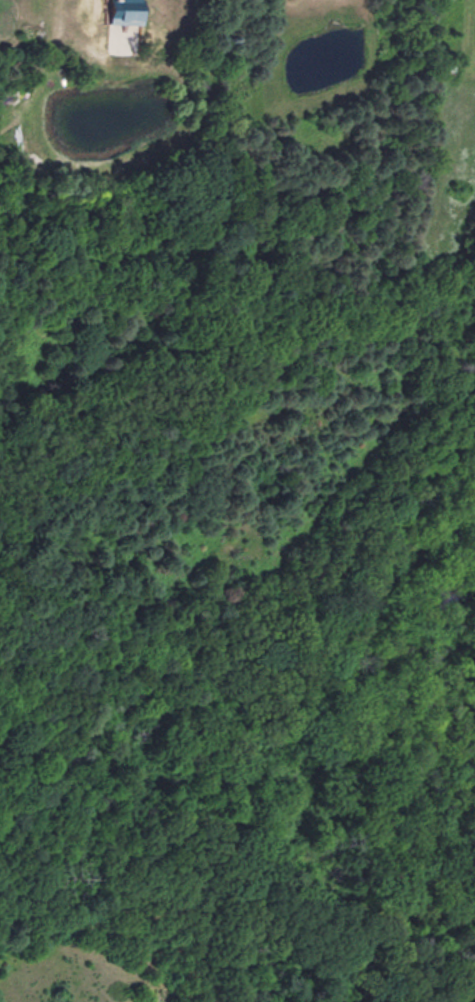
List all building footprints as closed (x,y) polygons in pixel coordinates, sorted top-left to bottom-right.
[(137,24),(138,0),(116,0),(115,18),(120,19),(120,23),(137,24)]
